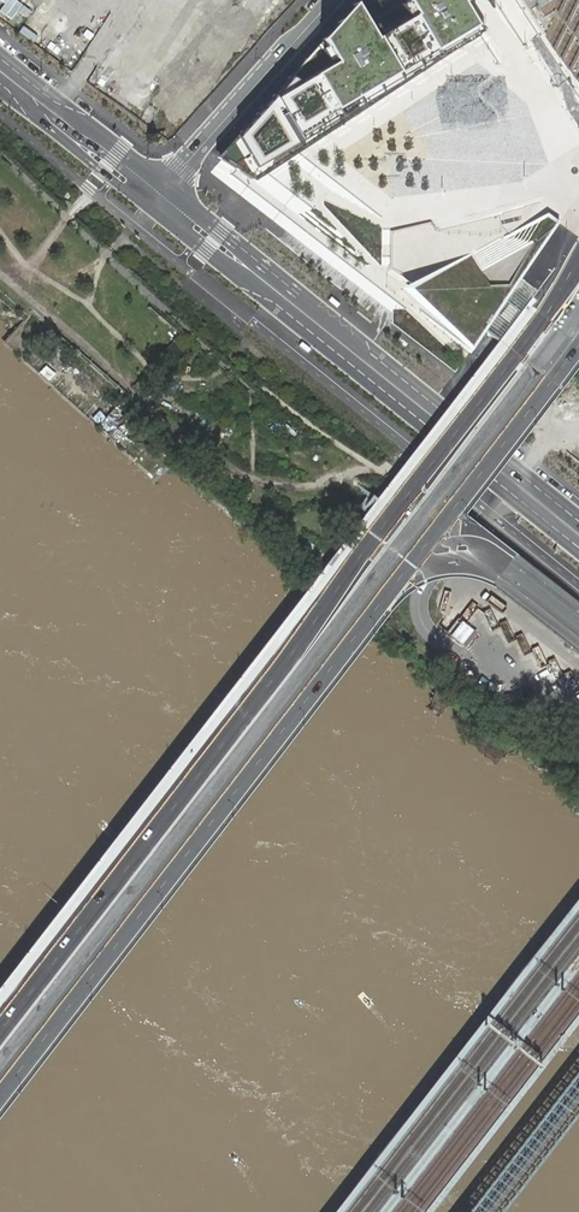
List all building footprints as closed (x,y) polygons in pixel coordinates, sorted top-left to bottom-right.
[(167,140),(299,0),(255,0),(198,64),(153,27),(170,0),(0,0),(0,9),(167,140)] [(462,0),(403,0),(414,17),(393,29),(374,40),(353,5),(320,42),(334,64),(273,99),(217,158),(236,170),(254,181),(481,30),(462,0)] [(578,0),(511,0),(578,103),(578,2),(578,0)] [(558,222),(546,214),(530,223),(408,289),(470,350),(558,222)] [(459,620),(446,636),(459,648),(473,632),(459,620)] [(504,623),(495,627),(503,641),(511,636),(504,623)]
